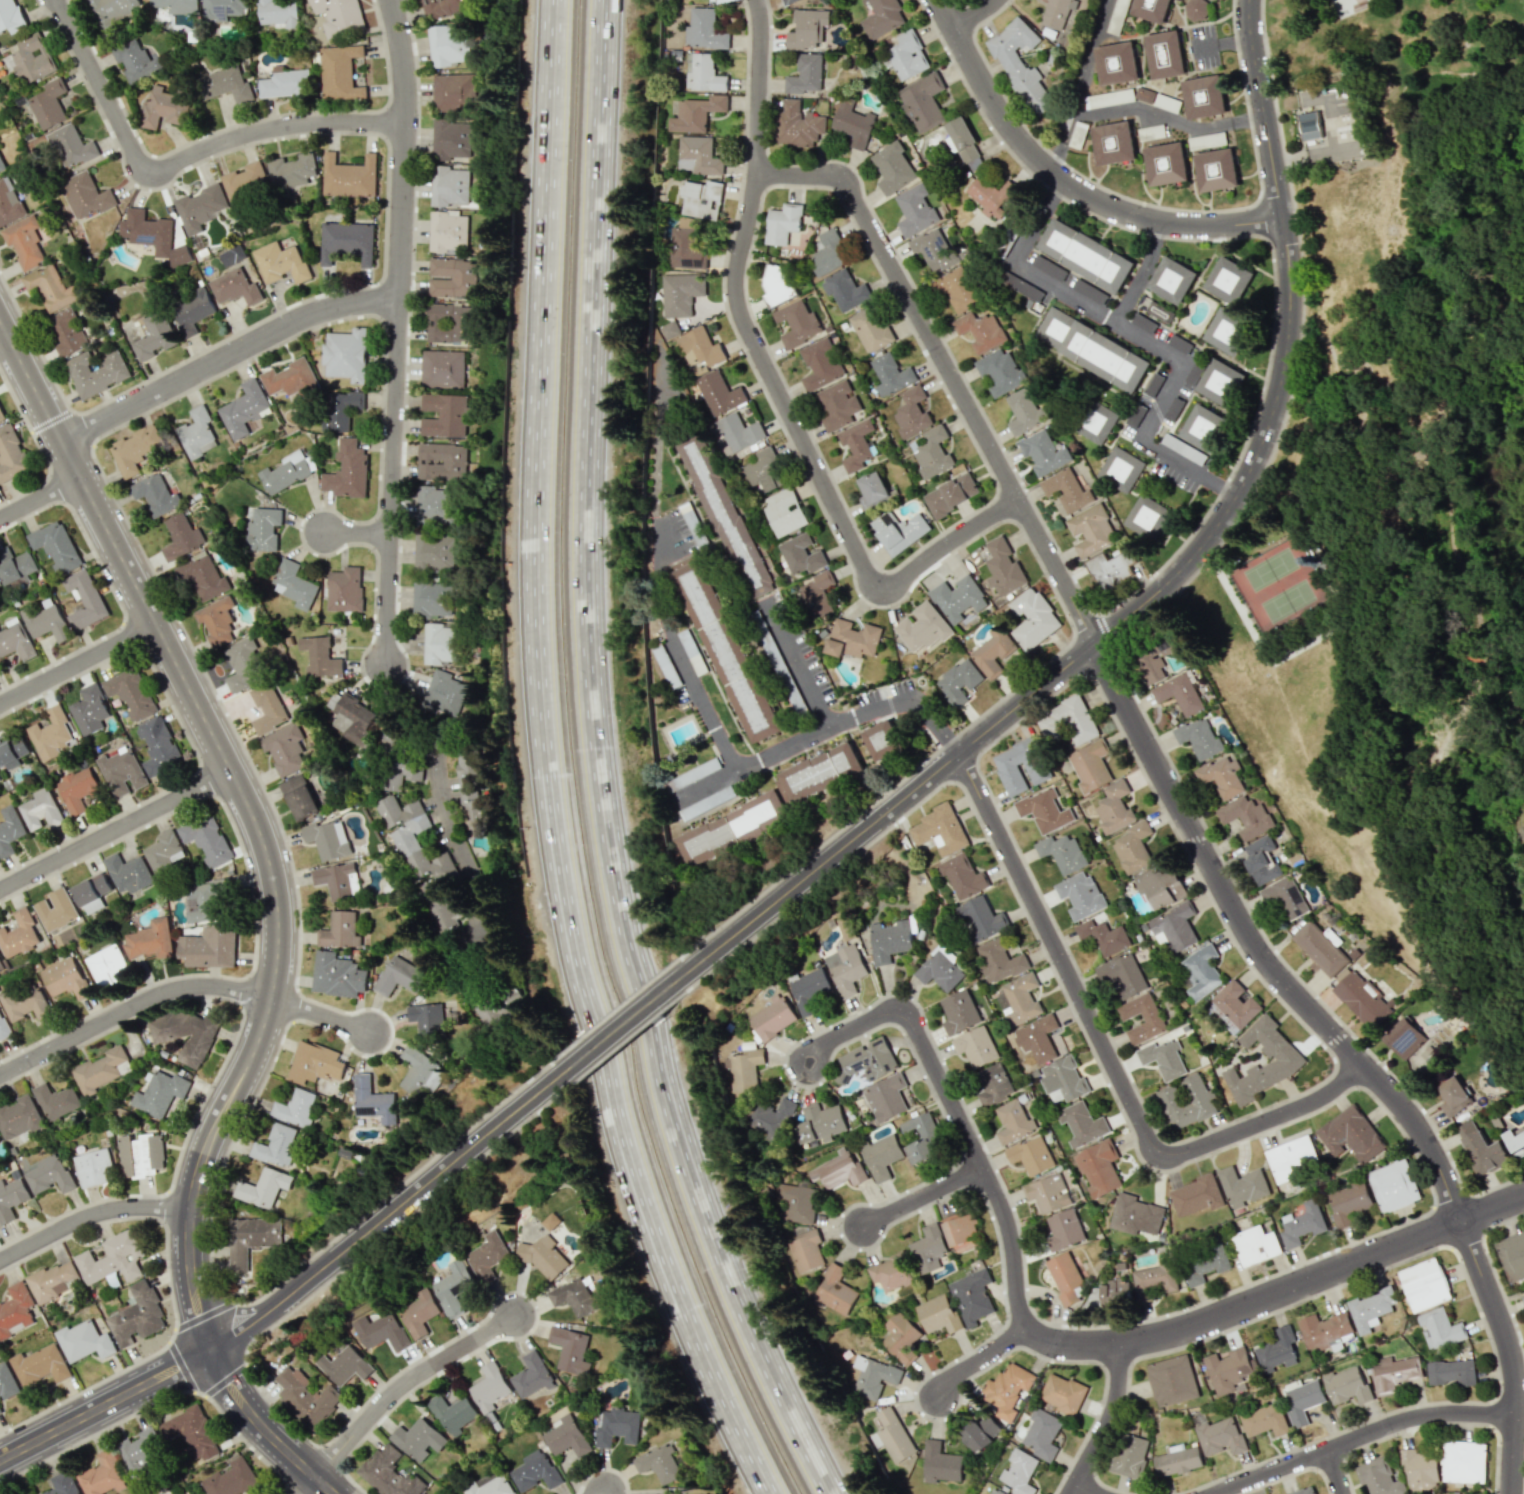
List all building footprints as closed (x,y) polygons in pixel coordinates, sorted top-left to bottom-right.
[(9,30),(10,33),(25,27),(15,0),(0,0),(0,33),(9,30)] [(139,0),(86,0),(99,29),(143,9),(139,0)] [(198,14),(199,0),(151,0),(151,7),(169,7),(168,14),(198,14)] [(203,21),(228,21),(228,14),(246,15),(246,0),(203,0),(203,21)] [(260,26),(299,25),(298,0),(259,0),(260,26)] [(364,30),(357,0),(310,0),(313,15),(325,12),(327,21),(322,22),(326,40),(364,30)] [(469,12),(467,0),(420,0),(424,21),(469,12)] [(907,22),(896,0),(867,0),(874,14),(859,21),(870,41),(907,22)] [(1039,22),(1048,0),(1072,0),(1080,2),(1077,11),(1065,6),(1057,29),(1039,22)] [(1128,0),(1115,0),(1105,31),(1117,35),(1128,0)] [(1130,14),(1135,0),(1171,0),(1163,24),(1130,14)] [(1186,20),(1206,19),(1205,0),(1185,0),(1186,20)] [(684,46),(729,47),(729,33),(714,33),(715,8),(690,7),(689,26),(684,26),(684,46)] [(785,49),(821,50),(821,25),(829,25),(829,10),(795,10),(794,31),(786,31),(785,49)] [(985,42),(998,35),(1005,28),(1004,28),(1017,15),(1041,39),(1031,49),(1029,48),(1025,53),(1018,46),(1014,50),(1025,68),(1028,67),(1030,69),(1034,67),(1042,77),(1038,80),(1055,105),(1036,121),(1002,74),(1006,72),(997,57),(993,59),(985,42)] [(431,67),(468,62),(464,23),(426,28),(431,67)] [(1144,35),(1177,30),(1185,73),(1152,79),(1144,35)] [(56,71),(39,32),(7,45),(11,54),(3,58),(9,72),(14,69),(21,86),(56,71)] [(163,70),(157,57),(149,61),(138,37),(111,49),(118,63),(121,62),(132,85),(163,70)] [(1093,47),(1131,40),(1138,79),(1100,86),(1093,47)] [(320,47),(323,100),(366,98),(366,86),(352,87),(351,57),(364,57),(363,46),(320,47)] [(726,91),(727,76),(713,75),(713,53),(686,52),(684,89),(726,91)] [(784,92),(821,92),(822,54),(797,53),(797,76),(784,76),(784,92)] [(232,91),(237,105),(253,100),(242,64),(195,78),(201,101),(232,91)] [(309,69),(271,71),(271,78),(259,79),(259,97),(310,95),(309,69)] [(896,90),(917,134),(945,121),(933,95),(945,89),(937,71),(896,90)] [(473,74),(432,75),(433,112),(474,110),(473,74)] [(1181,81),(1219,74),(1226,113),(1188,120),(1181,81)] [(42,84),(45,90),(27,99),(42,131),(66,119),(56,97),(67,91),(60,76),(42,84)] [(1133,98),(1137,86),(1154,92),(1150,103),(1133,98)] [(1083,97),(1132,88),(1133,98),(1134,100),(1085,109),(1083,97)] [(1152,105),(1157,92),(1181,101),(1177,113),(1152,105)] [(667,132),(706,133),(706,111),(727,112),(727,95),(708,94),(708,100),(677,99),(677,117),(667,117),(667,132)] [(865,151),(874,117),(851,111),(854,100),(840,97),(832,129),(851,134),(848,146),(865,151)] [(775,144),(815,145),(816,133),(825,134),(825,115),(801,114),(801,99),(783,99),(782,111),(776,111),(775,144)] [(1299,114),(1303,141),(1322,138),(1318,111),(1299,114)] [(945,124),(951,137),(967,172),(983,164),(974,144),(976,143),(963,115),(945,124)] [(474,161),(474,120),(434,119),(433,160),(474,161)] [(1091,127),(1128,120),(1135,159),(1098,165),(1091,127)] [(1067,145),(1075,121),(1088,125),(1079,149),(1067,145)] [(46,134),(51,147),(56,144),(67,168),(99,154),(93,140),(83,144),(73,122),(46,134)] [(1137,128),(1163,124),(1165,136),(1140,141),(1137,128)] [(1187,138),(1224,131),(1226,144),(1189,151),(1187,138)] [(712,137),(678,136),(677,172),(722,173),(723,158),(711,158),(712,137)] [(870,156),(884,179),(878,182),(887,196),(918,177),(896,140),(870,156)] [(1143,148),(1181,141),(1188,179),(1150,186),(1143,148)] [(1194,154),(1232,147),(1239,185),(1201,192),(1194,154)] [(335,164),(335,151),(324,151),(323,194),(376,196),(376,153),(365,153),(364,165),(335,164)] [(310,183),(308,177),(317,175),(312,152),(297,154),(297,159),(284,162),(283,158),(267,161),(273,190),(310,183)] [(431,204),(468,206),(469,168),(431,167),(431,204)] [(117,202),(110,188),(98,193),(88,169),(58,182),(76,221),(117,202)] [(999,190),(979,174),(964,193),(991,215),(992,213),(1001,221),(1007,214),(1002,209),(1019,188),(1008,179),(999,190)] [(6,176),(0,179),(0,227),(25,215),(6,176)] [(681,215),(717,220),(722,183),(706,180),(705,184),(682,180),(680,197),(683,197),(681,215)] [(939,222),(926,195),(929,194),(923,182),(895,196),(905,219),(896,223),(904,238),(939,222)] [(187,237),(203,231),(200,223),(215,218),(213,212),(228,206),(219,183),(189,194),(174,200),(187,237)] [(768,209),(764,244),(786,246),(788,230),(799,232),(802,204),(782,202),(782,210),(768,209)] [(189,265),(190,248),(171,247),(173,220),(144,219),(145,208),(127,207),(126,220),(119,220),(118,236),(129,237),(128,243),(155,244),(154,257),(171,258),(171,264),(189,265)] [(429,252),(466,253),(467,216),(458,215),(458,211),(430,210),(429,252)] [(0,230),(8,247),(12,245),(24,271),(45,261),(36,241),(39,240),(34,229),(40,226),(34,214),(0,230)] [(1054,216),(1134,263),(1116,294),(1036,247),(1054,216)] [(705,268),(706,250),(695,249),(696,223),(677,222),(677,227),(670,227),(669,268),(705,268)] [(319,266),(331,267),(332,254),(361,255),(361,267),(372,268),(373,224),(321,223),(319,266)] [(824,248),(809,255),(818,276),(849,262),(833,227),(818,234),(824,248)] [(960,262),(955,249),(950,251),(939,227),(908,241),(914,255),(922,252),(933,274),(960,262)] [(264,283),(291,274),(294,284),(310,278),(298,244),(280,250),(277,241),(252,250),(264,283)] [(219,254),(225,267),(246,257),(239,244),(219,254)] [(1037,254),(1067,271),(1062,281),(1031,264),(1037,254)] [(1204,287),(1223,254),(1257,274),(1238,306),(1204,287)] [(1148,287),(1166,255),(1198,273),(1180,305),(1148,287)] [(428,277),(427,296),(475,298),(477,260),(429,258),(428,277)] [(81,298),(74,284),(65,289),(53,262),(21,277),(28,291),(37,287),(49,313),(81,298)] [(958,315),(981,302),(962,265),(929,282),(937,297),(946,292),(958,315)] [(219,305),(242,294),(248,306),(263,299),(255,281),(249,284),(240,266),(208,281),(219,305)] [(831,293),(842,313),(872,297),(864,283),(856,287),(845,267),(819,281),(826,296),(831,293)] [(692,317),(691,296),(705,296),(705,274),(661,275),(662,317),(692,317)] [(1072,287),(1077,278),(1108,295),(1102,305),(1072,287)] [(216,312),(205,287),(179,300),(179,301),(169,306),(185,339),(199,333),(194,322),(216,312)] [(823,333),(813,310),(808,312),(802,299),(771,311),(776,323),(786,319),(791,330),(780,335),(785,349),(823,333)] [(1145,311),(1151,300),(1174,312),(1168,323),(1145,311)] [(426,341),(472,342),(472,305),(427,304),(426,341)] [(1033,336),(1051,305),(1151,363),(1133,394),(1033,336)] [(888,325),(882,328),(873,306),(849,316),(865,354),(895,341),(888,325)] [(89,345),(71,307),(49,318),(60,343),(55,345),(61,359),(89,345)] [(1204,339),(1223,307),(1256,326),(1237,358),(1204,339)] [(178,343),(162,309),(138,320),(145,336),(130,343),(139,362),(155,355),(153,350),(162,345),(164,350),(178,343)] [(977,355),(1006,341),(994,314),(987,317),(984,311),(975,315),(974,311),(951,321),(958,336),(970,330),(975,341),(971,342),(977,355)] [(1130,322),(1136,312),(1157,324),(1151,334),(1130,322)] [(665,340),(680,333),(674,320),(659,327),(665,340)] [(719,342),(712,345),(702,325),(675,337),(689,367),(705,360),(708,367),(726,358),(719,342)] [(364,384),(366,327),(352,327),(352,333),(326,332),(325,376),(351,377),(350,383),(364,384)] [(1167,343),(1172,333),(1194,345),(1188,355),(1167,343)] [(799,348),(810,374),(800,377),(806,392),(844,377),(828,337),(799,348)] [(1020,387),(1005,348),(976,359),(991,398),(1020,387)] [(80,399),(131,378),(120,350),(99,358),(103,366),(94,370),(87,352),(65,361),(80,399)] [(461,387),(462,351),(421,350),(420,386),(461,387)] [(880,398),(917,381),(911,366),(899,371),(890,351),(870,360),(880,383),(875,386),(880,398)] [(1186,380),(1192,368),(1203,374),(1214,355),(1247,374),(1229,407),(1197,389),(1198,387),(1186,380)] [(259,374),(268,395),(283,389),(286,397),(298,392),(300,398),(320,389),(306,357),(275,370),(273,368),(259,374)] [(695,378),(710,416),(747,402),(741,386),(727,391),(719,369),(695,378)] [(217,408),(233,441),(249,433),(245,423),(260,416),(258,411),(269,406),(255,376),(240,384),(246,395),(217,408)] [(827,433),(853,421),(850,415),(861,410),(846,378),(816,393),(825,412),(819,415),(827,433)] [(933,425),(927,411),(922,413),(917,401),(927,397),(920,383),(900,393),(905,406),(891,412),(903,438),(933,425)] [(1005,398),(1016,418),(1007,423),(1015,437),(1049,418),(1030,384),(1005,398)] [(364,392),(325,391),(324,432),(349,432),(350,407),(363,407),(364,392)] [(437,411),(437,418),(420,418),(420,435),(464,436),(465,395),(422,393),(422,410),(437,411)] [(1165,417),(1175,397),(1195,408),(1198,402),(1233,421),(1214,456),(1177,436),(1183,426),(1165,417)] [(1101,448),(1121,418),(1089,398),(1069,428),(1101,448)] [(188,459),(219,446),(201,405),(189,410),(194,421),(175,429),(188,459)] [(713,421),(724,446),(720,448),(724,456),(765,437),(758,421),(742,427),(735,411),(713,421)] [(836,432),(842,446),(848,444),(852,455),(841,460),(848,475),(865,467),(862,462),(873,457),(864,434),(874,430),(869,418),(836,432)] [(31,469),(12,422),(0,427),(0,462),(1,465),(0,466),(0,482),(31,469)] [(108,444),(124,480),(139,473),(134,460),(165,446),(155,424),(108,444)] [(921,433),(924,441),(911,448),(924,479),(956,465),(949,451),(944,453),(939,442),(949,437),(942,424),(921,433)] [(1017,442),(1025,458),(1029,456),(1039,477),(1073,460),(1068,448),(1058,453),(1046,428),(1017,442)] [(703,433),(677,444),(745,601),(771,589),(703,433)] [(366,497),(367,448),(356,448),(356,437),(337,436),(337,460),(340,460),(340,472),(321,472),(320,490),(333,491),(333,496),(366,497)] [(416,479),(464,481),(465,445),(418,443),(416,479)] [(1096,475),(1114,445),(1145,463),(1127,494),(1096,475)] [(756,460),(739,467),(747,487),(759,482),(764,492),(785,483),(769,446),(753,453),(756,460)] [(280,459),(282,464),(270,471),(268,467),(257,472),(269,495),(318,469),(311,455),(305,458),(299,448),(280,459)] [(1067,514),(1091,502),(1072,465),(1039,482),(1048,499),(1057,494),(1067,514)] [(859,498),(863,508),(890,497),(879,471),(859,479),(865,496),(859,498)] [(934,518),(980,494),(968,471),(922,496),(934,518)] [(128,486),(135,500),(144,496),(154,518),(182,505),(177,492),(170,496),(159,472),(128,486)] [(776,538),(808,524),(791,486),(762,498),(766,506),(763,507),(776,538)] [(1123,524),(1141,494),(1171,511),(1153,541),(1123,524)] [(1065,519),(1075,540),(1072,542),(1080,559),(1119,540),(1101,502),(1065,519)] [(245,549),(276,551),(277,534),(273,534),(273,525),(281,525),(282,509),(247,507),(245,549)] [(931,529),(919,512),(900,525),(889,509),(869,523),(893,557),(931,529)] [(161,548),(167,562),(206,545),(198,527),(191,530),(183,512),(163,520),(173,542),(161,548)] [(82,564),(61,519),(26,535),(33,550),(42,546),(46,554),(50,553),(56,563),(53,565),(58,576),(82,564)] [(777,544),(790,575),(806,569),(808,573),(827,565),(820,549),(807,555),(804,547),(813,543),(807,532),(777,544)] [(985,543),(992,557),(985,560),(992,576),(986,579),(990,588),(994,586),(999,597),(1029,583),(1018,559),(1015,561),(1002,534),(985,543)] [(414,572),(452,572),(452,535),(414,535),(414,572)] [(6,588),(29,579),(27,574),(38,570),(30,550),(14,557),(9,545),(0,549),(0,573),(6,588)] [(1087,561),(1100,592),(1134,578),(1129,565),(1135,562),(1130,550),(1108,559),(1105,553),(1087,561)] [(202,602),(227,590),(209,552),(174,568),(181,583),(191,578),(202,602)] [(318,585),(294,575),(299,563),(282,557),(268,589),(295,600),(292,606),(307,612),(318,585)] [(671,571),(751,745),(784,730),(757,670),(748,674),(744,666),(750,663),(701,558),(671,571)] [(327,611),(361,611),(362,566),(343,566),(343,571),(327,571),(327,611)] [(62,579),(68,594),(76,590),(84,608),(68,615),(74,630),(109,616),(88,568),(62,579)] [(833,612),(824,591),(835,586),(828,569),(810,576),(813,582),(799,588),(813,620),(833,612)] [(951,626),(963,619),(960,613),(972,605),(976,613),(989,604),(969,574),(949,588),(944,580),(928,591),(951,626)] [(412,617),(449,618),(450,584),(437,583),(438,578),(413,577),(412,617)] [(1063,625),(1033,585),(1008,604),(1021,621),(1009,630),(1026,653),(1063,625)] [(193,611),(198,624),(204,622),(209,633),(206,635),(212,649),(237,638),(224,610),(234,606),(229,595),(193,611)] [(33,639),(52,630),(58,644),(71,639),(53,596),(42,601),(45,609),(35,613),(31,606),(21,610),(33,639)] [(954,633),(926,599),(911,611),(918,619),(913,623),(907,616),(892,628),(914,654),(938,636),(943,642),(954,633)] [(22,661),(36,656),(19,616),(6,621),(8,627),(0,631),(0,657),(17,650),(22,661)] [(824,653),(841,657),(842,653),(861,658),(862,654),(874,657),(882,628),(864,623),(862,631),(850,628),(852,622),(834,617),(824,653)] [(457,661),(458,625),(424,624),(423,664),(441,665),(441,661),(457,661)] [(1021,658),(996,625),(988,631),(992,636),(969,654),(990,682),(1021,658)] [(223,648),(235,674),(225,678),(232,693),(268,677),(250,636),(223,648)] [(297,638),(298,650),(308,649),(309,666),(305,666),(305,676),(343,674),(342,658),(330,659),(329,636),(297,638)] [(669,689),(680,685),(661,641),(651,646),(669,689)] [(1145,685),(1166,678),(1158,655),(1153,657),(1150,649),(1134,654),(1145,685)] [(984,679),(967,657),(934,682),(955,709),(970,698),(966,693),(984,679)] [(101,681),(108,698),(118,693),(121,701),(124,700),(133,722),(157,712),(138,666),(101,681)] [(422,704),(458,715),(468,681),(432,670),(422,704)] [(1157,704),(1174,696),(1185,718),(1204,709),(1186,671),(1150,688),(1157,704)] [(289,720),(270,681),(250,690),(262,715),(250,721),(258,735),(289,720)] [(79,689),(84,699),(70,705),(83,737),(105,728),(101,720),(111,716),(97,682),(79,689)] [(329,728),(365,747),(372,734),(366,731),(377,711),(342,693),(341,696),(333,691),(325,705),(338,712),(329,728)] [(1099,736),(1081,695),(1035,715),(1047,741),(1069,731),(1075,746),(1099,736)] [(27,728),(42,763),(63,754),(60,747),(75,740),(58,703),(45,710),(52,723),(40,728),(38,723),(27,728)] [(148,775),(183,761),(163,714),(136,726),(141,739),(144,738),(152,758),(143,762),(148,775)] [(1172,731),(1178,745),(1189,740),(1199,762),(1222,751),(1206,715),(1172,731)] [(904,750),(891,718),(861,731),(874,762),(904,750)] [(259,739),(265,752),(268,751),(280,777),(305,766),(301,756),(309,753),(296,722),(259,739)] [(21,764),(18,758),(29,753),(17,728),(0,736),(0,768),(6,765),(8,770),(21,764)] [(384,743),(394,745),(396,730),(385,729),(384,743)] [(1009,798),(1029,790),(1018,765),(1024,763),(1033,785),(1051,778),(1035,737),(991,755),(1009,798)] [(1086,794),(1113,780),(1101,757),(1110,753),(1102,737),(1066,756),(1086,794)] [(777,773),(791,804),(863,770),(849,740),(777,773)] [(149,783),(131,746),(107,758),(105,755),(96,759),(115,799),(129,791),(125,781),(130,779),(135,790),(149,783)] [(463,829),(483,827),(478,752),(457,754),(463,829)] [(1193,770),(1200,785),(1213,779),(1223,801),(1245,791),(1235,771),(1240,769),(1235,759),(1229,762),(1225,755),(1193,770)] [(662,783),(667,793),(720,767),(715,757),(662,783)] [(403,791),(403,780),(421,780),(422,764),(385,762),(384,790),(403,791)] [(86,811),(80,797),(99,788),(90,766),(55,781),(71,817),(86,811)] [(319,811),(303,773),(280,783),(296,821),(319,811)] [(1137,820),(1131,807),(1126,810),(1120,797),(1131,793),(1124,778),(1103,788),(1108,799),(1093,806),(1106,834),(1137,820)] [(30,832),(46,825),(48,829),(64,823),(48,785),(32,792),(34,798),(19,805),(30,832)] [(676,810),(680,820),(735,796),(730,786),(676,810)] [(1075,821),(1070,807),(1062,811),(1052,787),(1014,803),(1020,817),(1032,812),(1041,835),(1075,821)] [(786,812),(775,789),(724,813),(735,836),(786,812)] [(414,881),(432,872),(435,878),(418,886),(439,934),(459,925),(440,885),(458,877),(447,851),(428,860),(416,835),(432,827),(419,800),(400,808),(394,794),(375,803),(387,831),(391,830),(414,881)] [(1215,809),(1221,825),(1239,817),(1244,828),(1238,831),(1242,841),(1274,828),(1263,802),(1251,806),(1246,795),(1215,809)] [(908,828),(915,846),(933,838),(941,857),(968,846),(950,802),(918,815),(922,822),(908,828)] [(12,803),(0,809),(6,821),(0,824),(0,859),(15,852),(10,841),(27,834),(12,803)] [(233,859),(212,813),(176,829),(183,844),(193,840),(197,848),(199,847),(209,870),(233,859)] [(673,836),(684,864),(735,846),(725,817),(673,836)] [(314,840),(321,862),(351,853),(341,819),(316,826),(315,823),(300,827),(305,843),(314,840)] [(1126,875),(1153,863),(1141,838),(1153,833),(1146,819),(1126,828),(1128,834),(1111,842),(1126,875)] [(154,875),(187,860),(172,828),(156,835),(159,842),(143,849),(154,875)] [(1063,876),(1088,865),(1074,833),(1055,842),(1051,835),(1033,844),(1040,859),(1052,853),(1063,876)] [(1257,887),(1283,874),(1278,862),(1272,865),(1266,852),(1275,848),(1269,834),(1243,846),(1249,858),(1244,860),(1257,887)] [(936,864),(942,876),(947,875),(958,900),(989,887),(983,871),(975,874),(965,851),(936,864)] [(154,883),(141,855),(123,864),(118,852),(103,859),(118,893),(127,889),(129,895),(154,883)] [(1135,877),(1154,913),(1188,895),(1170,859),(1135,877)] [(310,869),(313,885),(328,883),(330,901),(359,897),(354,862),(310,869)] [(1053,884),(1060,900),(1069,896),(1073,907),(1068,909),(1073,922),(1105,908),(1088,869),(1053,884)] [(99,896),(111,891),(104,873),(73,886),(85,915),(104,907),(99,896)] [(1308,912),(1292,875),(1259,889),(1268,910),(1280,904),(1288,921),(1308,912)] [(186,923),(217,921),(216,899),(229,898),(228,880),(186,883),(188,899),(184,899),(186,923)] [(47,933),(79,918),(64,886),(47,894),(48,897),(34,904),(47,933)] [(954,907),(961,921),(964,920),(974,943),(1009,927),(1002,912),(992,916),(983,894),(954,907)] [(1198,942),(1187,918),(1196,914),(1189,900),(1148,920),(1161,949),(1168,946),(1172,955),(1198,942)] [(42,943),(25,906),(13,912),(19,926),(8,931),(5,926),(0,928),(0,944),(6,958),(42,943)] [(316,930),(316,947),(360,946),(359,936),(356,936),(355,910),(330,910),(330,930),(316,930)] [(173,956),(166,915),(149,918),(151,928),(122,933),(127,958),(155,953),(156,959),(173,956)] [(874,966),(891,964),(889,953),(912,950),(908,918),(894,920),(895,925),(880,927),(879,922),(869,924),(874,966)] [(1104,958),(1131,946),(1122,925),(1109,931),(1105,921),(1094,925),(1092,918),(1074,926),(1080,941),(1094,935),(1104,958)] [(1327,937),(1310,920),(1292,938),(1331,978),(1349,960),(1336,946),(1340,942),(1332,933),(1327,937)] [(234,967),(234,927),(202,926),(202,936),(178,935),(177,958),(184,958),(184,966),(234,967)] [(973,947),(989,985),(1030,967),(1023,952),(1010,959),(1000,936),(973,947)] [(1195,1002),(1223,981),(1209,962),(1219,955),(1209,942),(1178,964),(1186,975),(1182,978),(1189,987),(1186,989),(1195,1002)] [(822,957),(840,1000),(856,993),(851,981),(867,974),(854,943),(822,957)] [(924,985),(930,978),(947,993),(964,974),(950,961),(954,957),(940,943),(911,973),(924,985)] [(99,990),(130,976),(115,944),(84,958),(99,990)] [(312,993),(357,997),(357,991),(365,991),(367,963),(334,961),(335,952),(315,950),(312,993)] [(1094,967),(1102,986),(1120,979),(1123,986),(1114,989),(1119,1001),(1147,990),(1132,952),(1094,967)] [(388,997),(395,983),(418,994),(432,965),(418,959),(415,965),(390,954),(373,990),(388,997)] [(39,971),(52,998),(72,988),(78,1000),(90,994),(72,955),(39,971)] [(787,982),(802,1018),(816,1012),(812,1003),(832,996),(820,968),(787,982)] [(1394,1009),(1352,969),(1331,991),(1373,1031),(1394,1009)] [(1043,1013),(1037,999),(1033,1001),(1028,990),(1038,986),(1032,972),(993,988),(1009,1027),(1043,1013)] [(1240,1030),(1263,1008),(1251,996),(1243,1003),(1238,997),(1245,990),(1234,978),(1211,999),(1240,1030)] [(34,1011),(39,1020),(52,1014),(37,981),(13,992),(11,987),(0,992),(0,997),(11,1022),(34,1011)] [(981,1022),(967,988),(939,1000),(947,1019),(941,1022),(947,1036),(981,1022)] [(1116,1006),(1122,1021),(1141,1013),(1145,1022),(1125,1030),(1131,1046),(1167,1031),(1150,992),(1116,1006)] [(746,1016),(761,1042),(797,1020),(781,994),(746,1016)] [(407,1021),(416,1021),(417,1038),(442,1036),(440,1004),(407,1005),(407,1021)] [(11,1035),(0,1008),(0,1039),(11,1035)] [(200,1070),(218,1022),(185,1010),(146,1019),(152,1044),(163,1041),(186,1035),(176,1062),(200,1070)] [(1038,1064),(1057,1056),(1047,1032),(1059,1027),(1052,1013),(1013,1030),(1023,1053),(1031,1049),(1038,1064)] [(1301,1070),(1275,1015),(1237,1033),(1244,1048),(1259,1041),(1268,1062),(1238,1076),(1233,1066),(1221,1072),(1238,1108),(1256,1099),(1253,1092),(1301,1070)] [(1403,1061),(1426,1039),(1404,1016),(1382,1038),(1403,1061)] [(964,1052),(972,1069),(999,1058),(984,1025),(950,1040),(957,1055),(964,1052)] [(895,1070),(881,1036),(868,1042),(868,1044),(837,1057),(843,1070),(835,1073),(838,1082),(864,1071),(868,1082),(895,1070)] [(1186,1073),(1177,1050),(1180,1048),(1176,1038),(1156,1046),(1154,1043),(1135,1051),(1141,1066),(1155,1060),(1164,1082),(1186,1073)] [(287,1079),(303,1084),(305,1079),(315,1082),(317,1075),(340,1082),(345,1063),(337,1060),(340,1051),(299,1039),(287,1079)] [(755,1064),(764,1064),(763,1048),(755,1048),(755,1041),(741,1042),(742,1055),(724,1056),(724,1067),(730,1067),(731,1093),(756,1091),(755,1064)] [(71,1068),(82,1094),(120,1078),(115,1065),(127,1059),(120,1044),(103,1051),(105,1056),(91,1062),(90,1060),(71,1068)] [(411,1064),(399,1085),(426,1100),(445,1066),(406,1044),(399,1057),(411,1064)] [(1090,1092),(1083,1076),(1079,1078),(1074,1067),(1077,1066),(1072,1054),(1039,1068),(1053,1103),(1064,1098),(1066,1102),(1090,1092)] [(976,1093),(982,1107),(1014,1092),(1000,1062),(973,1074),(981,1091),(976,1093)] [(128,1105),(161,1119),(171,1095),(182,1099),(190,1081),(172,1073),(170,1079),(148,1069),(144,1079),(148,1081),(142,1094),(134,1090),(128,1105)] [(1173,1131),(1219,1112),(1210,1089),(1207,1090),(1199,1071),(1177,1081),(1177,1082),(1156,1091),(1173,1131)] [(355,1116),(379,1116),(379,1125),(394,1125),(393,1093),(370,1094),(370,1073),(354,1073),(355,1116)] [(898,1089),(906,1086),(901,1073),(862,1088),(876,1124),(907,1111),(898,1089)] [(1439,1105),(1448,1119),(1473,1102),(1455,1075),(1438,1087),(1447,1100),(1439,1105)] [(82,1107),(72,1085),(52,1094),(46,1082),(33,1088),(49,1122),(82,1107)] [(273,1101),(268,1116),(307,1129),(310,1118),(307,1117),(315,1094),(294,1087),(287,1106),(273,1101)] [(44,1124),(30,1092),(16,1098),(17,1099),(0,1107),(0,1129),(6,1142),(44,1124)] [(754,1102),(743,1125),(777,1141),(795,1103),(782,1096),(775,1111),(754,1102)] [(1001,1145),(1041,1127),(1033,1110),(1032,1110),(1029,1104),(1025,1107),(1021,1098),(995,1110),(1004,1129),(996,1132),(1001,1145)] [(1073,1137),(1067,1140),(1071,1149),(1110,1133),(1103,1116),(1092,1121),(1084,1100),(1055,1111),(1061,1124),(1067,1122),(1073,1137)] [(838,1104),(819,1110),(817,1102),(800,1107),(805,1122),(795,1125),(801,1144),(821,1138),(823,1142),(832,1140),(830,1135),(846,1130),(838,1104)] [(1315,1130),(1334,1157),(1348,1147),(1361,1166),(1386,1148),(1355,1103),(1315,1130)] [(912,1165),(944,1151),(927,1112),(898,1124),(905,1140),(914,1136),(916,1142),(905,1147),(912,1165)] [(1454,1128),(1477,1176),(1510,1160),(1500,1140),(1487,1147),(1474,1119),(1454,1128)] [(248,1154),(288,1168),(292,1156),(286,1154),(294,1129),(272,1121),(264,1145),(252,1141),(248,1154)] [(1521,1126),(1503,1135),(1515,1159),(1523,1155),(1523,1131),(1521,1126)] [(859,1148),(876,1185),(894,1177),(889,1167),(905,1159),(893,1133),(859,1148)] [(117,1136),(122,1179),(156,1175),(155,1169),(165,1168),(161,1134),(130,1138),(129,1135),(117,1136)] [(1054,1166),(1041,1134),(1004,1150),(1010,1164),(1021,1160),(1028,1177),(1054,1166)] [(1264,1151),(1276,1182),(1320,1166),(1309,1134),(1264,1151)] [(1118,1158),(1109,1138),(1073,1154),(1093,1199),(1122,1186),(1111,1161),(1118,1158)] [(806,1171),(811,1182),(820,1177),(826,1190),(849,1179),(852,1186),(867,1179),(849,1143),(835,1150),(838,1155),(806,1171)] [(73,1156),(82,1188),(115,1179),(106,1147),(73,1156)] [(34,1194),(57,1183),(62,1194),(75,1187),(58,1151),(36,1161),(39,1167),(24,1174),(34,1194)] [(1367,1172),(1381,1214),(1420,1200),(1406,1159),(1367,1172)] [(1261,1168),(1237,1176),(1233,1165),(1217,1170),(1230,1209),(1270,1195),(1261,1168)] [(231,1197),(270,1209),(277,1187),(288,1190),(292,1176),(262,1166),(255,1185),(237,1180),(231,1197)] [(1027,1201),(1036,1198),(1041,1215),(1071,1205),(1060,1172),(1021,1185),(1027,1201)] [(1178,1217),(1210,1206),(1211,1209),(1224,1205),(1213,1173),(1168,1189),(1178,1217)] [(1326,1193),(1338,1230),(1353,1225),(1350,1214),(1373,1207),(1364,1180),(1326,1193)] [(811,1223),(814,1186),(779,1183),(775,1220),(811,1223)] [(1108,1227),(1136,1235),(1137,1230),(1157,1236),(1165,1208),(1136,1200),(1137,1196),(1119,1190),(1108,1227)] [(1286,1250),(1305,1243),(1302,1235),(1312,1232),(1314,1236),(1328,1231),(1316,1197),(1302,1202),(1306,1213),(1293,1218),(1291,1213),(1281,1217),(1285,1230),(1279,1232),(1286,1250)] [(1045,1219),(1052,1235),(1044,1238),(1050,1253),(1085,1239),(1072,1207),(1045,1219)] [(952,1253),(981,1246),(972,1210),(943,1218),(952,1253)] [(540,1222),(548,1232),(560,1221),(552,1212),(540,1222)] [(249,1279),(248,1246),(280,1246),(279,1218),(228,1219),(228,1279),(249,1279)] [(919,1275),(940,1268),(936,1256),(946,1253),(936,1222),(921,1227),(924,1238),(909,1242),(919,1275)] [(1282,1253),(1274,1231),(1264,1234),(1260,1224),(1230,1236),(1242,1268),(1282,1253)] [(87,1285),(121,1269),(127,1282),(142,1275),(135,1260),(144,1256),(131,1228),(102,1242),(108,1256),(96,1261),(90,1249),(74,1257),(87,1285)] [(494,1278),(489,1266),(509,1257),(495,1229),(482,1235),(486,1242),(464,1253),(479,1285),(494,1278)] [(785,1240),(797,1273),(823,1264),(816,1243),(820,1242),(816,1229),(785,1240)] [(1510,1281),(1523,1276),(1523,1231),(1496,1241),(1510,1281)] [(517,1250),(548,1283),(570,1263),(543,1234),(529,1247),(525,1242),(517,1250)] [(1232,1268),(1223,1245),(1180,1262),(1190,1288),(1206,1282),(1203,1274),(1216,1269),(1218,1273),(1232,1268)] [(866,1267),(873,1284),(879,1281),(884,1293),(915,1280),(903,1251),(866,1267)] [(1064,1307),(1079,1301),(1073,1289),(1084,1284),(1069,1251),(1045,1261),(1064,1307)] [(1413,1313),(1452,1298),(1437,1256),(1398,1271),(1413,1313)] [(429,1284),(448,1320),(463,1312),(451,1288),(459,1284),(461,1289),(473,1284),(459,1257),(445,1264),(450,1273),(429,1284)] [(26,1276),(38,1304),(81,1286),(70,1260),(46,1271),(45,1268),(26,1276)] [(847,1316),(858,1291),(838,1282),(844,1268),(830,1261),(811,1302),(820,1306),(821,1304),(847,1316)] [(1137,1300),(1153,1298),(1152,1294),(1179,1290),(1174,1262),(1132,1269),(1137,1300)] [(966,1330),(978,1325),(976,1319),(994,1312),(984,1286),(992,1283),(986,1267),(947,1282),(966,1330)] [(577,1319),(597,1309),(580,1276),(546,1293),(553,1307),(567,1301),(577,1319)] [(106,1317),(120,1349),(133,1343),(130,1335),(138,1331),(140,1338),(168,1326),(147,1278),(129,1286),(133,1297),(128,1299),(132,1306),(106,1317)] [(12,1336),(9,1328),(22,1322),(24,1327),(35,1322),(28,1307),(34,1305),(23,1279),(7,1286),(12,1298),(0,1303),(0,1341),(12,1336)] [(1103,1308),(1111,1307),(1111,1301),(1130,1300),(1128,1280),(1101,1282),(1103,1308)] [(438,1313),(426,1286),(413,1292),(417,1301),(398,1309),(412,1341),(427,1334),(421,1321),(438,1313)] [(1348,1302),(1359,1336),(1372,1332),(1370,1327),(1379,1323),(1377,1316),(1393,1311),(1390,1304),(1397,1301),(1392,1286),(1348,1302)] [(926,1334),(944,1326),(948,1334),(962,1328),(946,1292),(914,1306),(926,1334)] [(1468,1338),(1462,1322),(1450,1326),(1444,1306),(1417,1315),(1421,1328),(1422,1328),(1429,1351),(1468,1338)] [(409,1344),(391,1310),(368,1322),(364,1315),(351,1322),(365,1350),(387,1338),(395,1352),(409,1344)] [(882,1325),(890,1333),(881,1341),(906,1367),(917,1357),(908,1347),(922,1334),(898,1310),(882,1325)] [(1308,1350),(1319,1346),(1320,1348),(1355,1335),(1347,1311),(1319,1321),(1316,1313),(1297,1320),(1308,1350)] [(55,1332),(69,1363),(97,1351),(101,1359),(117,1352),(108,1332),(99,1336),(91,1318),(69,1329),(67,1326),(55,1332)] [(1255,1348),(1264,1375),(1275,1372),(1273,1366),(1284,1363),(1286,1367),(1297,1363),(1291,1344),(1296,1342),(1290,1324),(1274,1329),(1278,1340),(1255,1348)] [(562,1346),(556,1369),(588,1376),(591,1362),(582,1360),(588,1334),(550,1325),(546,1342),(562,1346)] [(9,1358),(22,1387),(51,1373),(56,1383),(71,1376),(56,1342),(23,1357),(22,1352),(9,1358)] [(339,1387),(356,1372),(363,1380),(374,1370),(350,1343),(330,1361),(324,1354),(316,1362),(339,1387)] [(1202,1358),(1218,1398),(1236,1391),(1233,1385),(1261,1374),(1254,1358),(1249,1360),(1243,1345),(1227,1352),(1229,1356),(1219,1360),(1216,1352),(1202,1358)] [(509,1378),(521,1399),(544,1385),(547,1390),(556,1385),(535,1348),(521,1357),(527,1367),(509,1378)] [(1198,1398),(1189,1355),(1146,1363),(1155,1407),(1198,1398)] [(1392,1361),(1391,1356),(1379,1358),(1380,1364),(1370,1366),(1376,1394),(1397,1390),(1396,1383),(1423,1377),(1419,1356),(1392,1361)] [(1459,1387),(1476,1386),(1474,1359),(1427,1362),(1429,1384),(1458,1382),(1459,1387)] [(480,1367),(486,1378),(469,1387),(483,1415),(495,1409),(492,1401),(511,1392),(494,1360),(480,1367)] [(20,1393),(7,1362),(0,1365),(0,1402),(20,1393)] [(1010,1423),(1016,1411),(1011,1408),(1020,1388),(1028,1392),(1036,1375),(1009,1362),(1004,1373),(999,1371),(994,1381),(987,1378),(979,1396),(998,1405),(993,1416),(1010,1423)] [(328,1382),(318,1393),(289,1363),(274,1378),(283,1388),(276,1395),(312,1431),(345,1398),(328,1382)] [(1371,1400),(1360,1364),(1323,1377),(1332,1404),(1356,1397),(1359,1404),(1371,1400)] [(1076,1416),(1088,1387),(1050,1372),(1038,1401),(1076,1416)] [(1296,1430),(1309,1424),(1304,1409),(1327,1401),(1318,1378),(1282,1392),(1296,1430)] [(478,1416),(466,1395),(448,1406),(440,1393),(428,1401),(451,1439),(463,1432),(460,1427),(478,1416)] [(1247,1437),(1272,1428),(1275,1438),(1289,1433),(1279,1402),(1239,1415),(1247,1437)] [(158,1422),(166,1441),(182,1434),(193,1459),(202,1455),(204,1460),(222,1453),(201,1404),(158,1422)] [(875,1413),(883,1428),(869,1436),(876,1448),(883,1444),(894,1464),(916,1452),(890,1405),(875,1413)] [(1021,1443),(1033,1449),(1031,1453),(1050,1463),(1058,1447),(1051,1443),(1062,1420),(1035,1406),(1028,1419),(1032,1421),(1021,1443)] [(594,1447),(610,1448),(611,1435),(624,1436),(623,1443),(637,1445),(640,1411),(603,1408),(601,1426),(596,1425),(594,1447)] [(571,1446),(577,1458),(592,1450),(572,1411),(551,1422),(554,1428),(542,1434),(553,1455),(571,1446)] [(959,1434),(976,1454),(1003,1432),(986,1412),(959,1434)] [(1194,1427),(1205,1456),(1229,1448),(1232,1456),(1247,1451),(1234,1415),(1209,1424),(1208,1422),(1194,1427)] [(448,1440),(420,1416),(407,1431),(400,1425),(389,1437),(418,1462),(431,1447),(438,1452),(448,1440)] [(129,1474),(167,1457),(153,1426),(138,1432),(140,1438),(131,1442),(129,1437),(116,1443),(129,1474)] [(1150,1439),(1120,1432),(1112,1473),(1141,1479),(1150,1439)] [(963,1455),(940,1453),(941,1439),(925,1438),(923,1482),(936,1483),(936,1479),(961,1481),(963,1455)] [(382,1493),(419,1493),(426,1486),(409,1471),(402,1478),(391,1468),(402,1455),(386,1440),(357,1473),(382,1493)] [(631,1457),(637,1473),(653,1467),(660,1485),(681,1478),(671,1453),(677,1450),(674,1441),(631,1457)] [(1486,1442),(1441,1441),(1440,1482),(1485,1483),(1486,1442)] [(1153,1457),(1157,1477),(1202,1468),(1198,1446),(1184,1448),(1183,1443),(1166,1447),(1167,1454),(1153,1457)] [(520,1492),(543,1480),(549,1489),(561,1483),(541,1447),(521,1458),(524,1463),(509,1471),(520,1492)] [(1013,1447),(1007,1460),(1011,1462),(1007,1471),(1002,1468),(996,1479),(1013,1487),(1010,1493),(1011,1493),(1032,1493),(1035,1488),(1026,1483),(1038,1459),(1013,1447)] [(102,1493),(115,1488),(117,1492),(128,1487),(111,1448),(96,1454),(100,1464),(77,1474),(86,1493),(103,1493),(102,1493)] [(1399,1449),(1400,1465),(1407,1465),(1408,1490),(1439,1488),(1437,1452),(1420,1453),(1420,1448),(1399,1449)] [(259,1483),(244,1454),(229,1462),(231,1466),(201,1482),(207,1493),(238,1493),(259,1483)] [(1365,1493),(1406,1493),(1407,1493),(1402,1478),(1394,1481),(1386,1456),(1356,1466),(1365,1493)] [(69,1469),(50,1478),(55,1488),(41,1493),(81,1493),(69,1469)] [(475,1480),(462,1487),(465,1493),(515,1493),(503,1473),(478,1486),(475,1480)]
